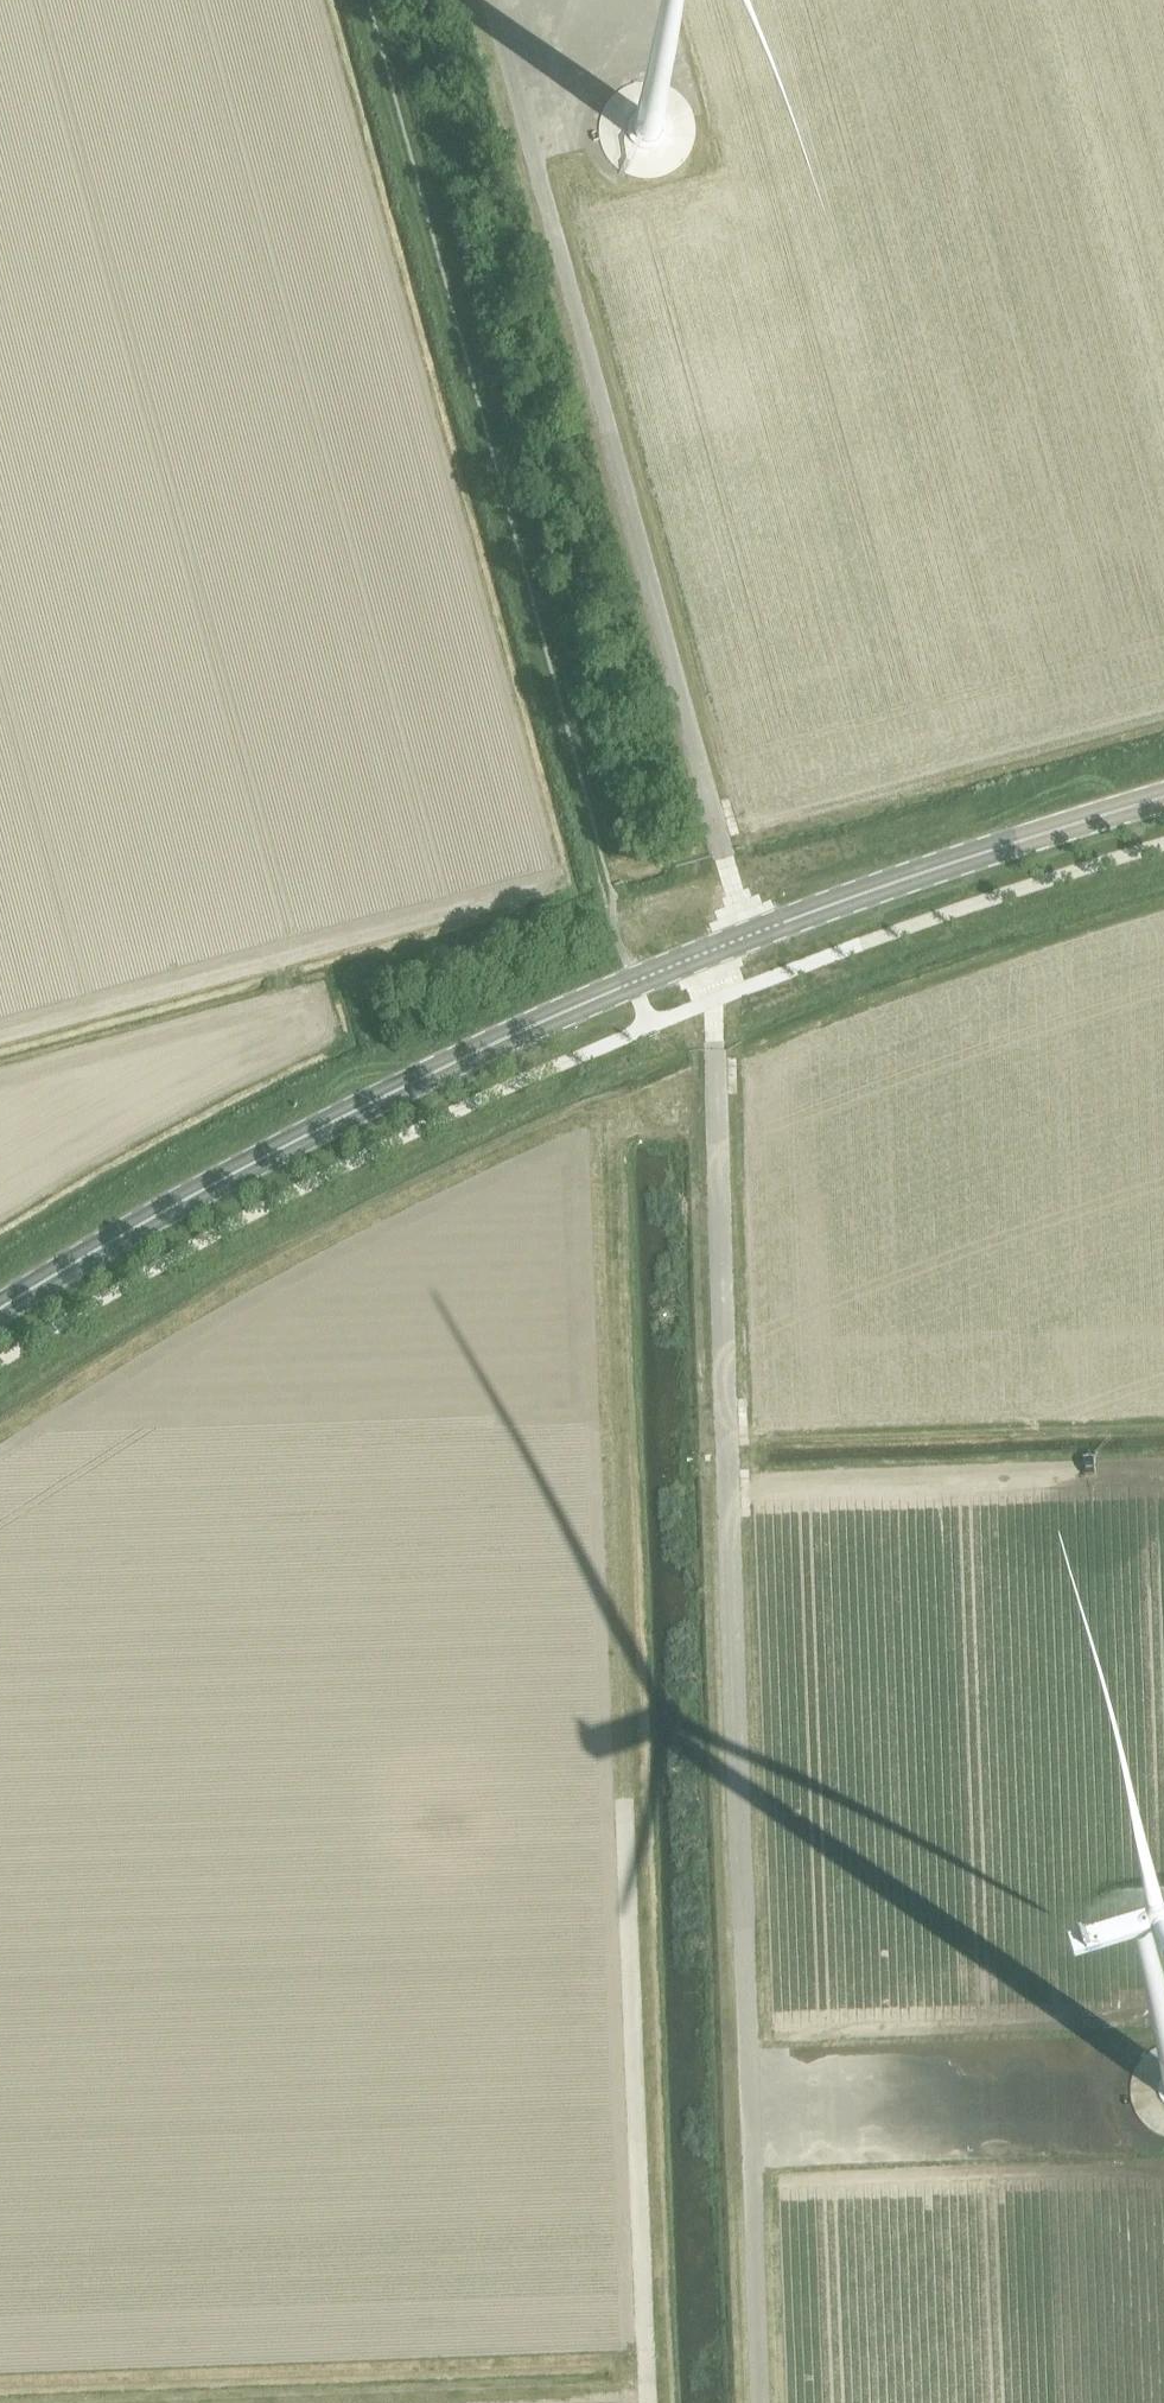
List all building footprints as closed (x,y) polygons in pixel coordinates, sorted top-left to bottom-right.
[(627,60),(591,99),(606,112),(642,73),(627,60)] [(661,132),(661,129),(661,127),(660,125),(659,123),(658,121),(657,119),(655,118),(653,117),(651,116),(649,115),(647,115),(644,115),(642,116),(640,117),(638,118),(636,119),(635,121),(634,123),(633,125),(632,127),(632,129),(632,132),(633,134),(634,136),(635,138),(636,140),(638,141),(640,142),(642,143),(644,144),(647,144),(649,144),(651,143),(653,142),(655,141),(657,140),(658,138),(659,136),(660,134),(661,132)] [(1163,2071),(1161,2073),(1159,2076),(1157,2078),(1156,2081),(1155,2084),(1155,2087),(1154,2090),(1155,2093),(1155,2096),(1156,2098),(1157,2101),(1159,2104),(1161,2106),(1163,2108),(1163,2109),(1163,2071)]
